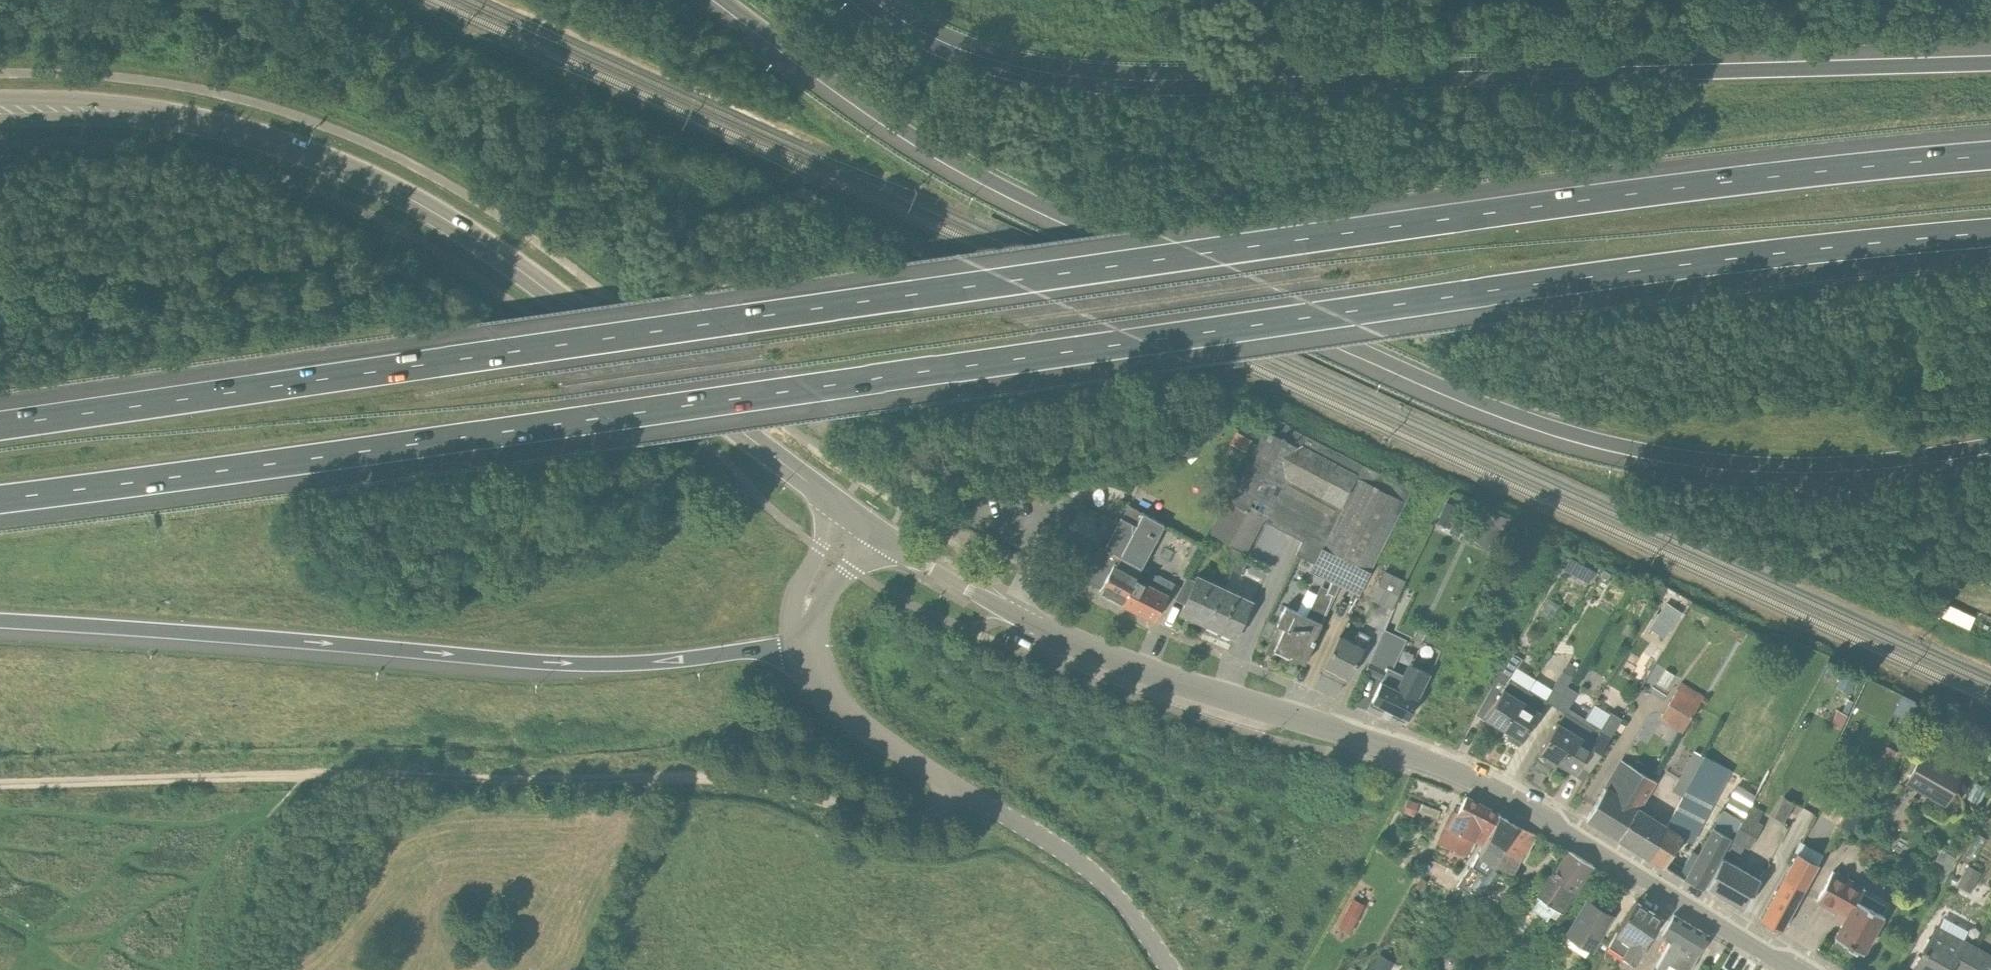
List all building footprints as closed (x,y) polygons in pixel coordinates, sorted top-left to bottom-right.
[(1247,552),(1265,520),(1303,540),(1296,553),(1313,562),(1312,562),(1316,564),(1366,466),(1307,436),(1273,416),(1211,533),(1247,552)] [(1253,441),(1237,433),(1231,443),(1247,452),(1253,441)] [(1340,585),(1359,595),(1380,554),(1412,489),(1366,466),(1316,564),(1312,562),(1309,570),(1332,581),(1328,589),(1321,585),(1307,616),(1293,610),(1274,650),(1275,650),(1278,644),(1292,651),(1290,657),(1304,664),(1315,640),(1314,640),(1340,585)] [(1441,515),(1455,520),(1460,508),(1446,503),(1441,515)] [(1136,525),(1121,517),(1105,548),(1118,555),(1100,590),(1122,601),(1141,566),(1143,567),(1165,524),(1143,512),(1136,525)] [(1500,530),(1484,517),(1469,535),(1485,548),(1500,530)] [(1231,572),(1232,570),(1238,558),(1241,552),(1232,548),(1222,568),(1231,572)] [(1238,558),(1232,570),(1241,574),(1247,562),(1238,558)] [(1593,576),(1570,562),(1563,573),(1586,587),(1593,576)] [(1175,581),(1143,567),(1141,566),(1122,601),(1121,604),(1154,621),(1175,581)] [(1372,598),(1393,608),(1406,580),(1385,570),(1372,598)] [(1185,578),(1175,599),(1185,604),(1181,612),(1202,622),(1222,585),(1197,574),(1194,582),(1185,578)] [(1222,585),(1202,622),(1235,638),(1242,623),(1246,625),(1257,603),(1254,601),(1255,600),(1222,585)] [(1372,700),(1410,718),(1432,674),(1417,666),(1411,678),(1394,670),(1408,640),(1385,629),(1365,670),(1383,678),(1372,700)] [(1354,642),(1339,635),(1324,665),(1349,677),(1370,636),(1359,631),(1354,642)] [(1529,690),(1529,689),(1511,678),(1522,660),(1513,654),(1479,709),(1480,709),(1484,703),(1492,708),(1486,718),(1504,729),(1529,690)] [(1535,679),(1529,689),(1529,690),(1504,729),(1523,741),(1546,702),(1557,708),(1569,688),(1567,687),(1578,668),(1570,662),(1552,689),(1535,679)] [(1855,696),(1861,684),(1843,675),(1837,687),(1855,696)] [(1682,682),(1659,719),(1682,733),(1705,696),(1682,682)] [(1569,688),(1557,708),(1564,712),(1540,751),(1559,763),(1585,718),(1568,708),(1577,693),(1569,688)] [(1559,763),(1577,774),(1600,734),(1609,740),(1621,719),(1611,713),(1602,728),(1585,718),(1559,763)] [(1965,773),(1924,750),(1905,783),(1946,807),(1965,773)] [(1682,796),(1703,755),(1694,751),(1672,791),(1682,796)] [(1740,819),(1722,809),(1698,853),(1690,849),(1733,771),(1703,755),(1682,796),(1682,797),(1667,824),(1668,825),(1652,855),(1668,864),(1666,866),(1679,873),(1678,874),(1685,879),(1702,888),(1720,855),(1721,856),(1740,819)] [(1882,755),(1870,775),(1885,784),(1896,763),(1882,755)] [(1656,781),(1622,760),(1587,817),(1590,819),(1591,819),(1602,826),(1608,830),(1609,830),(1617,835),(1617,836),(1623,839),(1636,815),(1641,807),(1656,781)] [(1466,796),(1460,809),(1458,812),(1452,809),(1443,825),(1436,841),(1467,854),(1474,840),(1483,844),(1484,842),(1498,813),(1466,796)] [(1783,822),(1794,802),(1784,797),(1773,816),(1783,822)] [(1764,811),(1751,805),(1750,804),(1742,820),(1727,849),(1739,856),(1745,846),(1749,849),(1763,824),(1758,821),(1764,811)] [(1636,815),(1623,839),(1652,855),(1668,825),(1667,824),(1641,807),(1636,815)] [(1459,886),(1467,892),(1472,895),(1486,874),(1492,864),(1503,848),(1516,826),(1501,815),(1498,813),(1484,842),(1483,844),(1483,845),(1478,854),(1472,865),(1473,866),(1459,886)] [(1516,826),(1503,848),(1520,859),(1524,861),(1536,835),(1516,826)] [(1520,859),(1503,848),(1492,864),(1512,874),(1520,860),(1520,859)] [(1915,866),(1907,880),(1925,889),(1930,877),(1944,884),(1953,866),(1952,866),(1957,857),(1941,849),(1928,872),(1915,866)] [(1570,851),(1552,879),(1575,894),(1593,865),(1570,851)] [(1762,918),(1782,930),(1817,865),(1797,854),(1762,918)] [(1723,857),(1716,869),(1706,886),(1744,908),(1761,879),(1723,857)] [(1959,884),(1972,891),(1981,873),(1969,866),(1959,884)] [(1835,936),(1862,952),(1882,913),(1857,901),(1864,887),(1833,871),(1818,901),(1847,916),(1835,936)] [(1423,888),(1429,876),(1423,873),(1417,885),(1423,888)] [(1575,894),(1552,879),(1540,898),(1563,913),(1575,894)] [(1358,918),(1364,906),(1353,900),(1346,912),(1358,918)] [(1608,945),(1634,961),(1662,917),(1636,900),(1608,945)] [(1588,901),(1566,936),(1590,951),(1612,916),(1588,901)] [(1680,969),(1690,969),(1706,942),(1696,937),(1699,931),(1701,931),(1702,930),(1674,914),(1661,936),(1670,941),(1656,966),(1662,969),(1665,969),(1668,963),(1680,969)] [(1978,947),(1937,925),(1913,969),(1966,969),(1978,947)] [(1978,947),(1966,969),(1990,969),(1990,954),(1978,947)] [(1391,960),(1380,952),(1369,969),(1385,969),(1391,960)]
